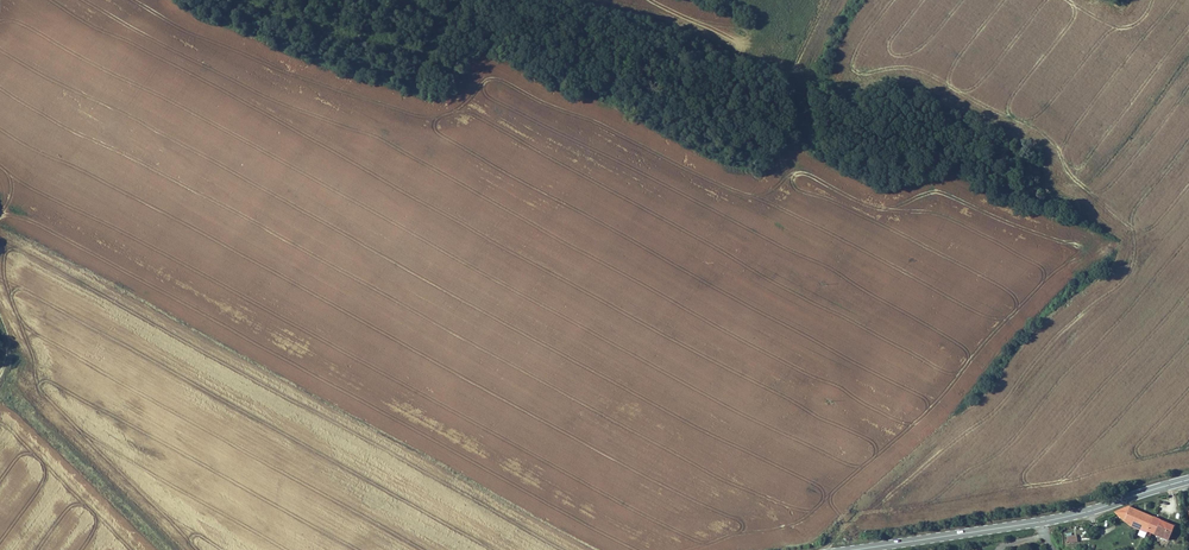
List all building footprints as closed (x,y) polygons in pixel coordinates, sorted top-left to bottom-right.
[(1129,507),(1114,513),(1124,522),(1123,523),(1147,533),(1154,518),(1129,507)] [(1168,542),(1174,526),(1154,518),(1147,533),(1168,542)] [(1076,535),(1066,537),(1067,543),(1077,542),(1076,535)]
